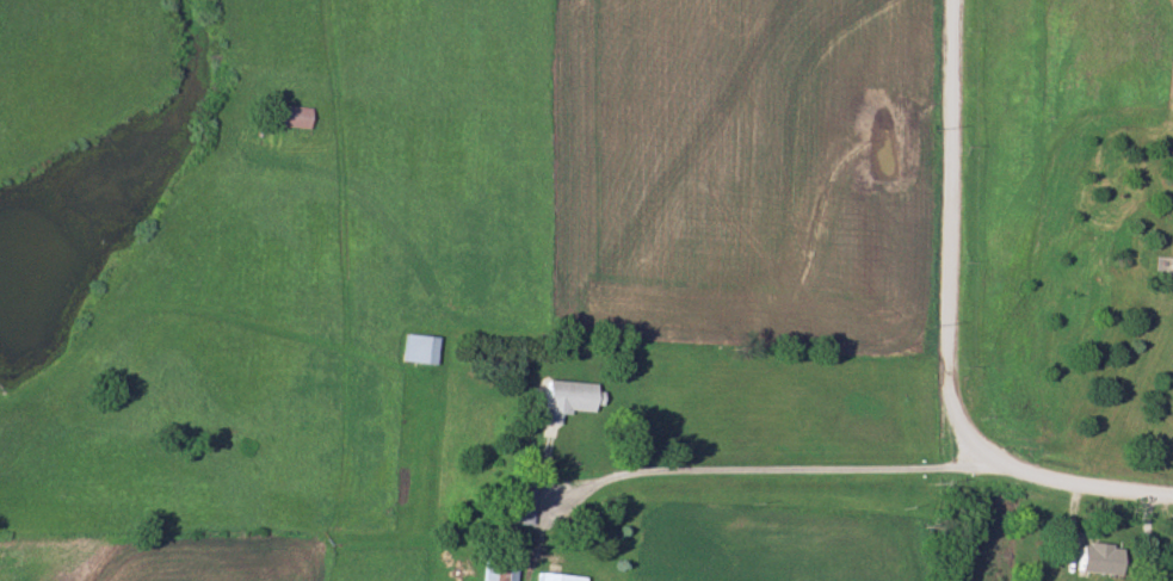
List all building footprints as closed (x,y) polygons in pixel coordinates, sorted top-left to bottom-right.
[(306,108),(277,104),(274,126),(303,130),(306,108)] [(430,364),(431,335),(398,334),(396,362),(430,364)] [(586,412),(586,403),(594,404),(596,384),(538,380),(535,423),(557,425),(558,409),(586,412)] [(1116,545),(1074,541),(1072,571),(1114,574),(1116,545)] [(501,546),(501,580),(513,580),(513,546),(501,546)] [(532,580),(581,580),(581,576),(533,572),(532,580)]
